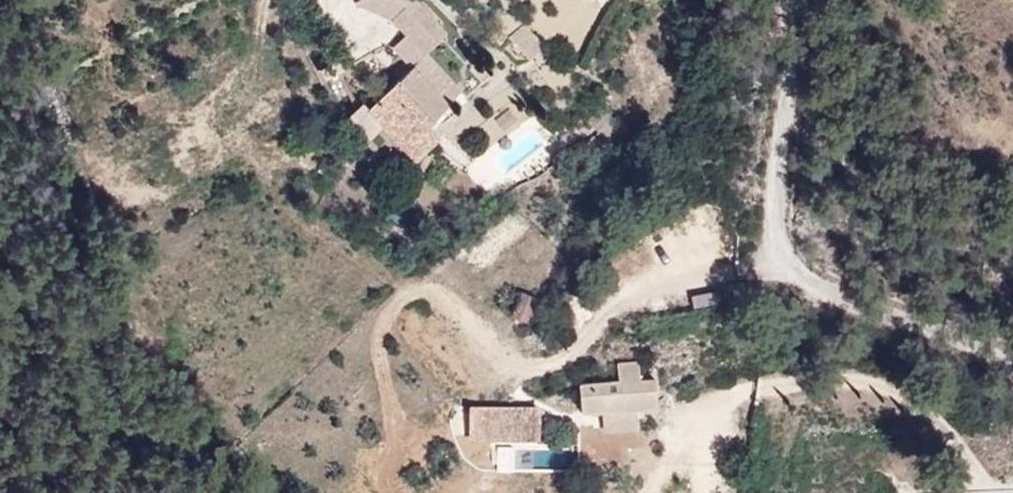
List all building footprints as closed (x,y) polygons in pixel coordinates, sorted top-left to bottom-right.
[(360,110),(411,159),(488,84),(411,0),(353,0),(410,57),(360,110)] [(508,43),(532,56),(542,39),(518,26),(508,43)] [(651,359),(575,372),(579,429),(668,425),(651,359)] [(537,440),(537,403),(465,403),(465,440),(537,440)]
